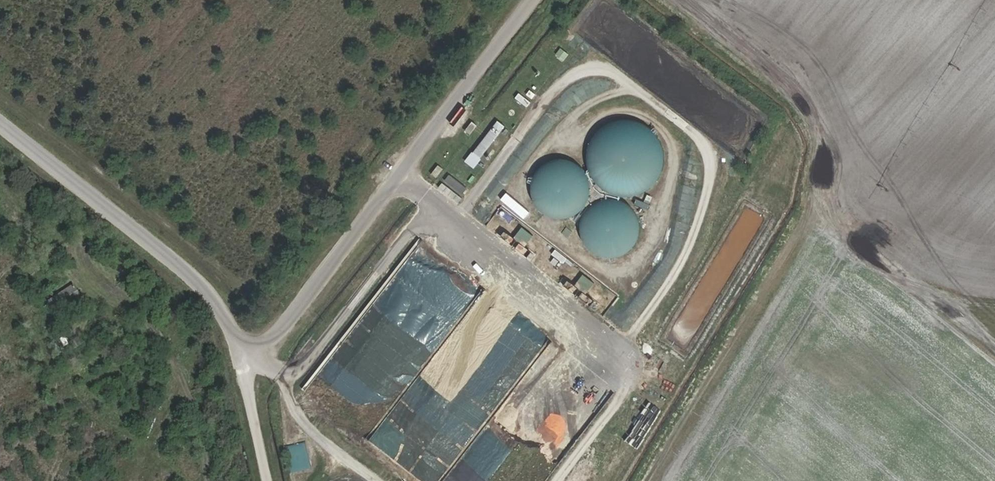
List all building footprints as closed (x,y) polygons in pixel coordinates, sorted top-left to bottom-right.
[(563,62),(569,54),(560,48),(555,56),(563,62)] [(518,94),(514,100),(527,106),(530,100),(518,94)] [(609,126),(636,127),(637,105),(609,104),(609,126)] [(495,119),(473,155),(482,160),(503,124),(495,119)] [(592,133),(608,198),(664,184),(648,119),(592,133)] [(438,178),(443,168),(437,165),(431,175),(438,178)] [(577,217),(581,169),(539,165),(534,213),(577,217)] [(448,174),(437,190),(458,204),(468,188),(448,174)] [(593,209),(589,254),(630,258),(634,212),(593,209)] [(573,294),(578,289),(568,281),(564,286),(573,294)] [(50,298),(61,315),(84,300),(73,283),(50,298)] [(583,293),(579,298),(589,306),(593,301),(583,293)] [(299,362),(302,365),(314,355),(310,351),(299,362)] [(290,471),(310,467),(305,442),(285,446),(290,471)]
